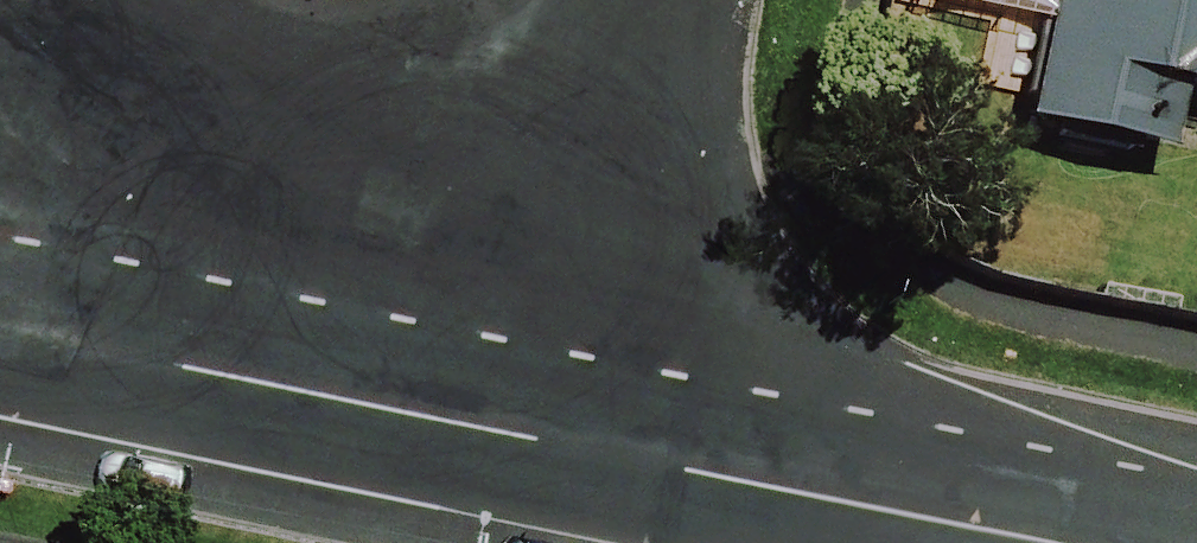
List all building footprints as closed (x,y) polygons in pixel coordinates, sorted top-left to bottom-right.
[(1016,123),(1196,164),(1196,0),(1043,0),(1016,123)]
